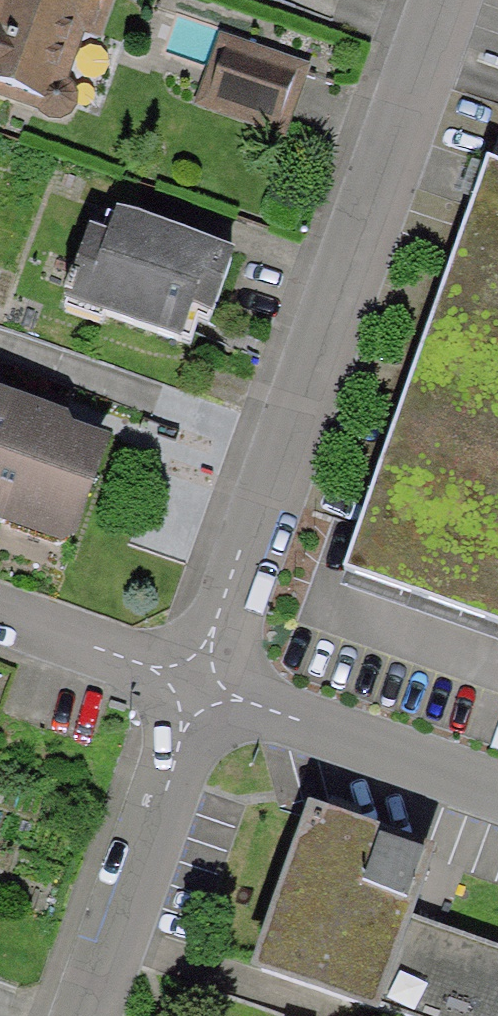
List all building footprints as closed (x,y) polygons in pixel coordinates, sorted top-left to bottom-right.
[(83,110),(120,0),(0,0),(0,82),(83,110)] [(286,135),(312,61),(222,30),(196,103),(286,135)] [(358,574),(497,624),(497,182),(358,574)] [(246,255),(105,209),(71,311),(213,358),(246,255)] [(0,401),(0,524),(86,553),(124,443),(0,401)] [(318,808),(260,975),(381,1015),(497,1015),(497,944),(434,923),(457,856),(318,808)]
